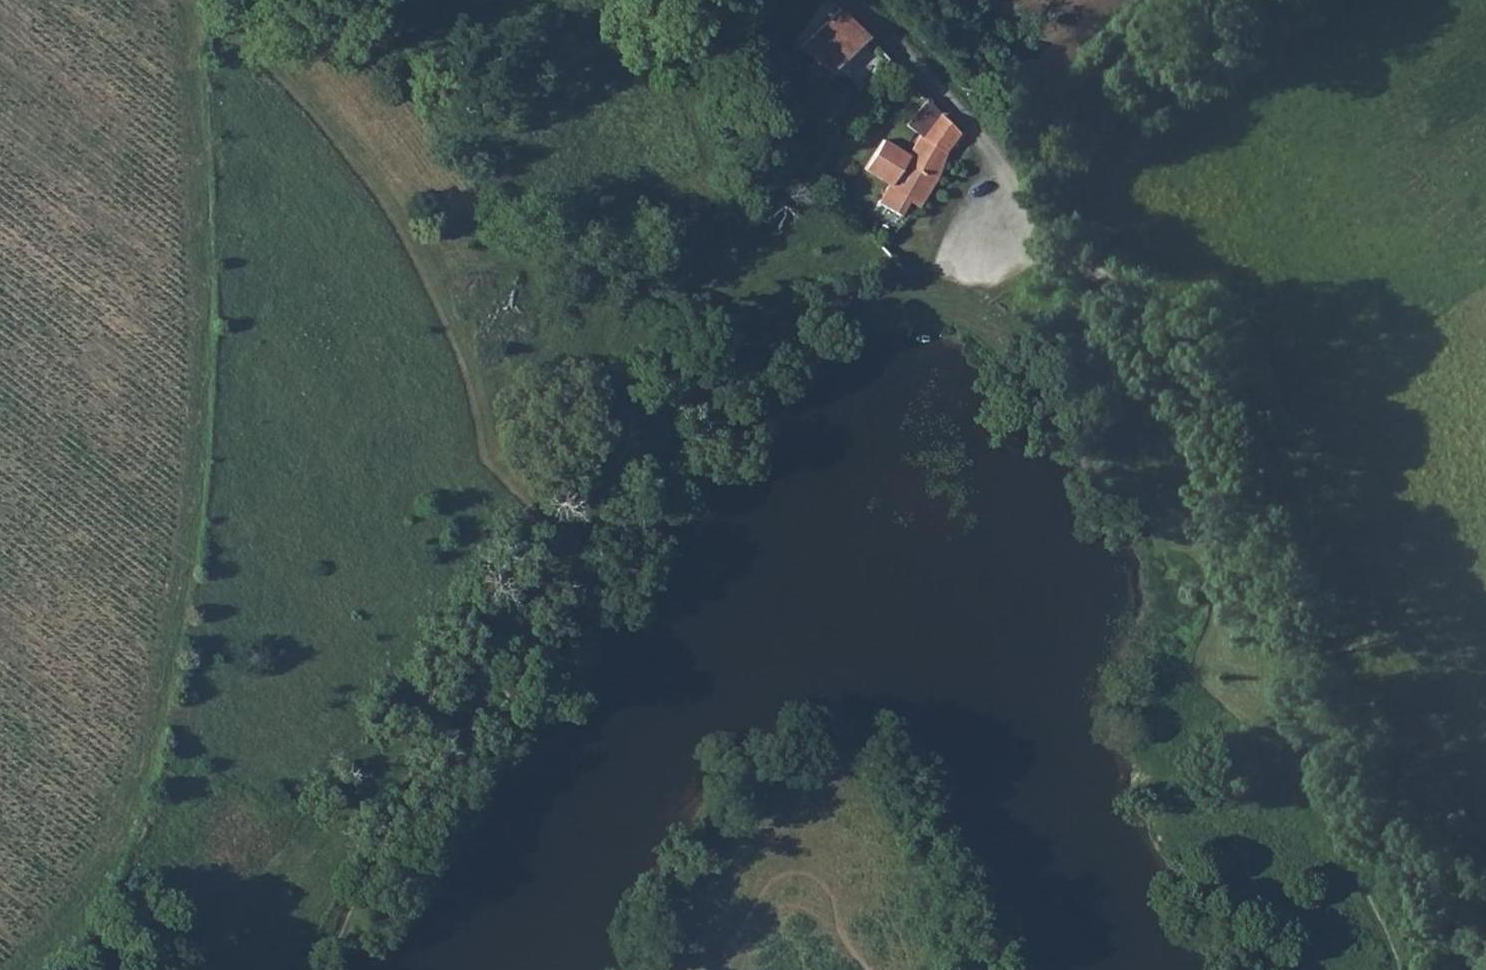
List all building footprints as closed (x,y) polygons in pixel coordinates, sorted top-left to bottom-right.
[(864,33),(838,7),(796,47),(825,70),(864,33)] [(939,111),(886,187),(918,206),(936,174),(948,145),(958,132),(939,111)]
